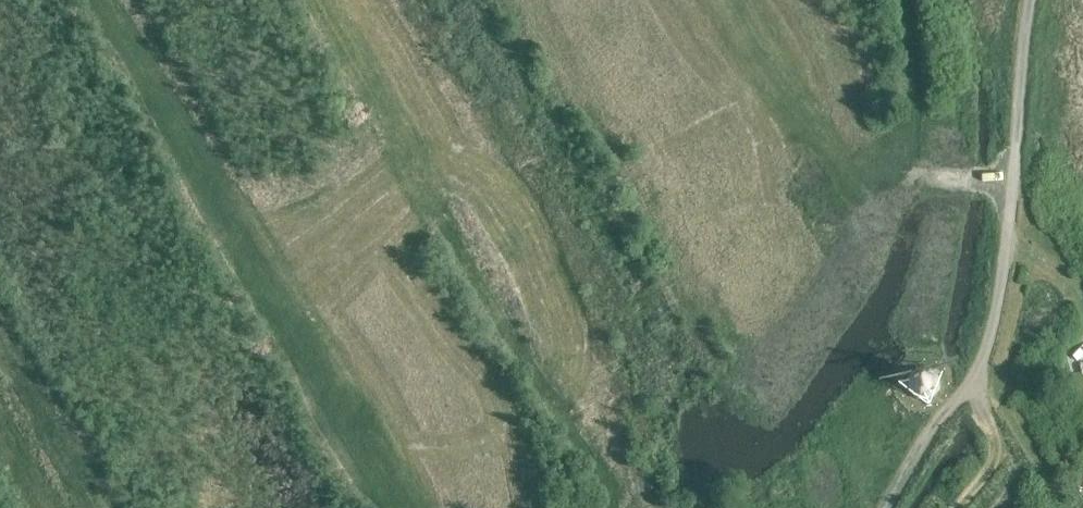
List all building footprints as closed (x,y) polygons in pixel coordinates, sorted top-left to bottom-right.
[(929,366),(915,367),(905,378),(906,392),(916,402),(931,401),(940,390),(940,376),(929,366)]
